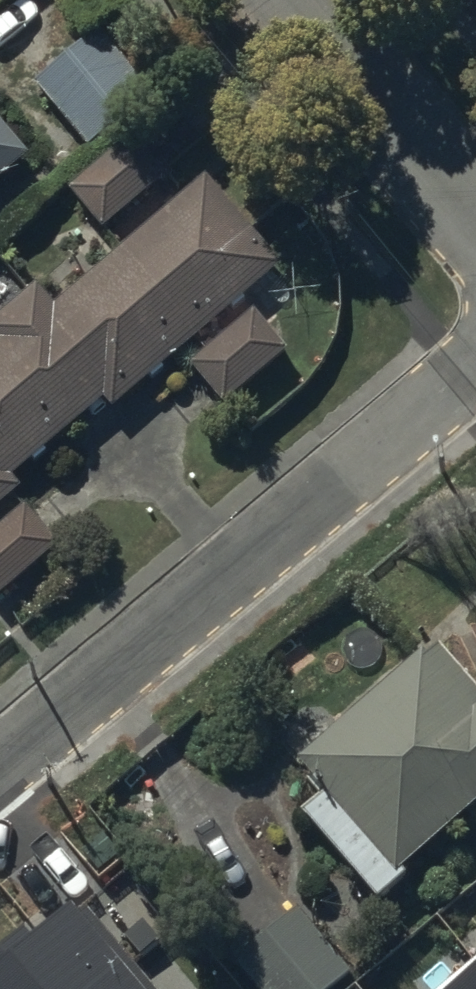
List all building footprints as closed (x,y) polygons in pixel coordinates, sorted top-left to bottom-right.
[(98,36),(34,89),(86,152),(150,99),(98,36)] [(0,124),(0,191),(33,163),(0,124)] [(164,180),(130,141),(67,195),(100,234),(164,180)] [(18,493),(9,482),(100,405),(108,415),(278,270),(203,182),(51,311),(34,292),(0,322),(0,508),(18,493)] [(286,354),(252,315),(189,370),(222,408),(286,354)] [(23,511),(0,530),(0,599),(57,550),(23,511)] [(437,646),(294,770),(323,803),(301,822),(375,907),(404,882),(399,876),(475,809),(475,692),(437,646)] [(231,966),(250,988),(335,988),(350,976),(297,912),(231,966)]
